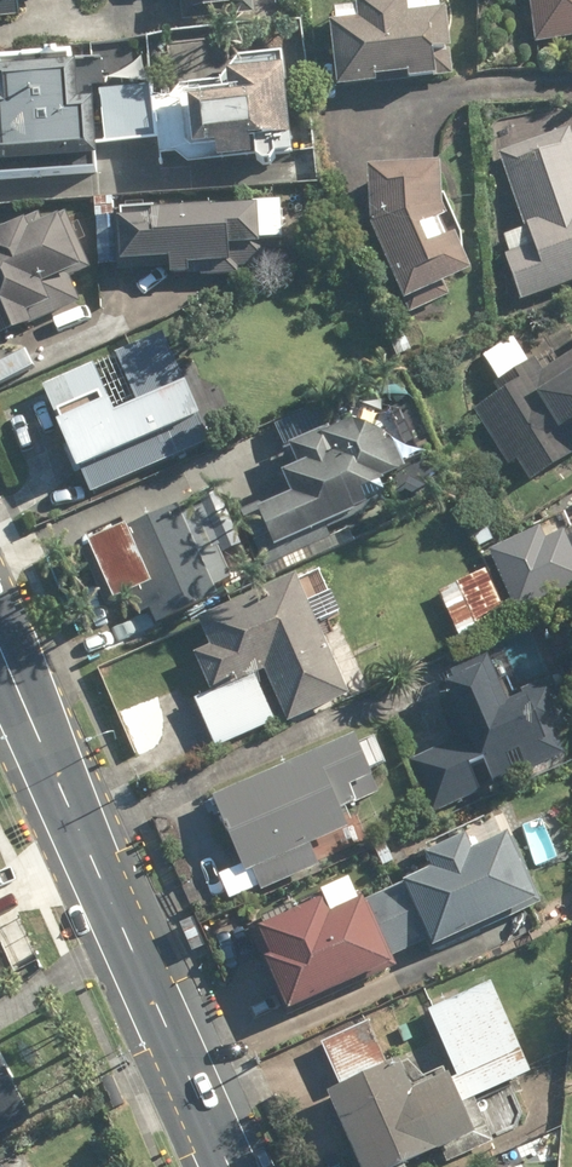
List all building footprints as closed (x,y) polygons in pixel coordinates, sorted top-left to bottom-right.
[(21,9),(20,0),(0,0),(0,11),(21,9)] [(122,25),(262,11),(261,0),(119,0),(122,25)] [(528,50),(571,45),(571,0),(522,0),(528,50)] [(323,13),(331,97),(446,87),(438,3),(323,13)] [(206,167),(206,175),(268,170),(267,154),(280,153),(273,77),(219,81),(221,115),(177,119),(181,169),(206,167)] [(150,89),(72,93),(71,78),(0,81),(0,184),(91,179),(89,151),(153,147),(150,89)] [(494,160),(519,233),(494,241),(517,306),(571,287),(571,147),(568,134),(494,160)] [(435,174),(361,178),(361,235),(399,314),(466,283),(438,225),(435,174)] [(184,276),(253,272),(252,256),(277,255),(275,213),(124,221),(125,229),(110,230),(113,280),(132,279),(132,273),(162,272),(163,287),(184,286),(184,276)] [(26,338),(20,326),(45,316),(38,300),(75,284),(52,229),(22,242),(18,233),(0,241),(0,349),(26,338)] [(509,333),(474,357),(495,388),(467,406),(525,494),(571,463),(571,341),(533,367),(509,333)] [(41,439),(64,489),(194,429),(154,341),(38,394),(56,432),(41,439)] [(302,440),(281,499),(244,515),(262,557),(360,516),(357,508),(376,500),(372,490),(401,478),(372,410),(302,440)] [(149,628),(208,602),(168,513),(77,553),(105,615),(137,601),(149,628)] [(481,575),(434,595),(454,643),(502,623),(481,575)] [(289,578),(188,624),(200,651),(186,658),(205,700),(258,675),(283,731),(344,704),(310,631),(336,619),(324,593),(300,604),(289,578)] [(565,727),(542,676),(514,689),(500,658),(412,698),(436,752),(408,764),(430,814),(559,756),(549,734),(565,727)] [(213,877),(224,903),(255,890),(258,897),(316,872),(307,851),(343,835),(335,816),(373,800),(348,742),(206,803),(234,869),(213,877)] [(457,844),(412,865),(419,878),(361,905),(387,962),(421,947),(426,957),(526,912),(494,843),(463,857),(457,844)] [(344,914),(336,895),(245,935),(282,1020),(380,978),(352,911),(344,914)] [(487,988),(422,1016),(460,1105),(525,1077),(487,988)] [(40,1116),(0,1039),(0,1040),(0,1137),(40,1116)] [(323,1100),(351,1166),(410,1166),(465,1144),(439,1082),(401,1098),(390,1072),(323,1100)]
